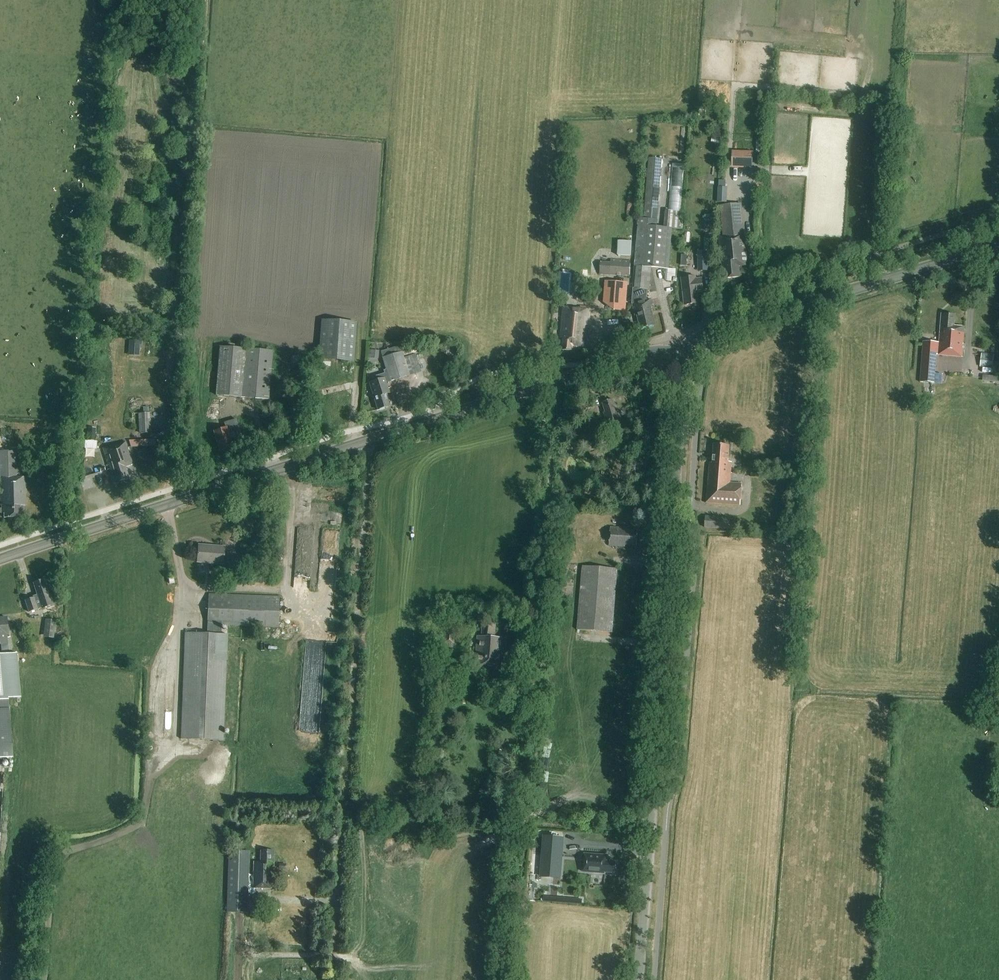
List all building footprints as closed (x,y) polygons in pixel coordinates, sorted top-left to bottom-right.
[(752,168),(753,153),(732,152),(731,167),(752,168)] [(644,219),(638,219),(634,266),(636,266),(635,289),(633,289),(632,304),(635,316),(637,315),(640,329),(655,325),(650,309),(652,308),(650,300),(644,301),(643,290),(646,290),(648,267),(668,269),(672,229),(682,229),(683,213),(665,212),(664,228),(657,227),(662,159),(648,158),(644,219)] [(732,188),(746,188),(746,167),(732,167),(732,188)] [(718,187),(718,202),(727,202),(728,187),(718,187)] [(758,207),(759,196),(752,195),(751,206),(758,207)] [(747,266),(742,211),(741,204),(720,206),(723,236),(719,237),(722,268),(724,268),(725,279),(740,277),(739,266),(747,266)] [(618,241),(617,257),(630,257),(631,242),(618,241)] [(696,252),(697,272),(708,272),(707,252),(696,252)] [(610,260),(610,263),(600,263),(599,275),(616,276),(616,274),(620,274),(620,277),(629,277),(630,262),(610,260)] [(700,279),(694,280),(694,277),(681,278),(684,305),(698,304),(697,293),(702,293),(700,279)] [(603,303),(614,304),(614,311),(625,312),(627,283),(605,281),(603,303)] [(584,347),(587,318),(588,319),(589,309),(563,307),(561,338),(563,338),(562,350),(572,351),(572,345),(584,347)] [(962,357),(964,327),(954,326),(955,315),(942,314),(939,343),(937,343),(937,342),(922,341),(919,383),(942,385),(943,374),(935,374),(936,355),(962,357)] [(318,360),(353,363),(356,323),(320,321),(318,360)] [(127,356),(139,356),(140,342),(128,341),(127,356)] [(375,377),(376,381),(370,383),(374,394),(373,395),(377,410),(389,406),(386,397),(387,395),(389,394),(386,384),(390,383),(390,382),(409,376),(399,346),(387,350),(386,347),(380,349),(382,358),(381,359),(385,370),(382,371),(383,374),(375,377)] [(220,347),(216,395),(268,399),(272,352),(220,347)] [(992,369),(993,355),(981,353),(980,367),(992,369)] [(608,427),(609,430),(614,428),(614,425),(622,423),(618,408),(616,409),(613,400),(602,403),(605,412),(603,412),(608,427)] [(151,433),(150,413),(137,414),(138,434),(151,433)] [(241,436),(239,430),(236,419),(224,423),(226,428),(214,432),(220,451),(232,447),(230,440),(241,436)] [(86,441),(94,442),(95,428),(87,428),(86,441)] [(66,432),(54,432),(54,441),(65,441),(66,432)] [(125,442),(103,449),(108,466),(109,465),(114,483),(129,478),(125,467),(133,465),(125,442)] [(709,463),(706,503),(741,505),(742,484),(730,483),(732,462),(728,462),(730,445),(714,444),(712,463),(709,463)] [(1,509),(0,509),(0,514),(4,514),(4,518),(23,517),(23,506),(26,506),(25,477),(17,478),(16,451),(0,451),(0,479),(1,505),(1,509)] [(706,517),(705,528),(728,529),(729,518),(706,517)] [(625,547),(625,545),(636,546),(637,531),(626,531),(626,529),(610,527),(609,546),(625,547)] [(235,561),(223,560),(224,547),(199,545),(197,562),(209,563),(208,571),(215,572),(215,564),(223,564),(222,573),(234,574),(235,561)] [(582,566),(577,630),(612,633),(617,569),(582,566)] [(556,585),(568,586),(569,578),(557,577),(556,585)] [(44,580),(33,584),(38,597),(25,601),(29,612),(42,608),(42,609),(54,604),(51,596),(50,597),(44,580)] [(185,633),(182,712),(181,739),(223,741),(227,635),(221,634),(221,625),(278,627),(280,597),(209,594),(207,634),(185,633)] [(53,639),(56,621),(45,620),(43,637),(53,639)] [(482,637),(478,636),(475,667),(484,668),(484,669),(502,670),(504,638),(495,638),(496,625),(483,624),(483,626),(481,625),(481,630),(482,630),(482,637)] [(441,647),(452,648),(453,644),(454,644),(455,635),(454,635),(454,630),(443,629),(441,647)] [(21,698),(17,653),(0,654),(0,746),(11,745),(8,699),(21,698)] [(441,667),(442,681),(454,680),(453,666),(441,667)] [(544,829),(540,869),(560,870),(564,830),(544,829)] [(271,887),(272,869),(274,869),(274,851),(261,850),(260,862),(254,862),(253,886),(271,887)] [(230,852),(228,912),(244,912),(246,853),(230,852)] [(607,856),(584,854),(583,872),(604,874),(604,873),(615,873),(616,862),(607,861),(607,856)]
